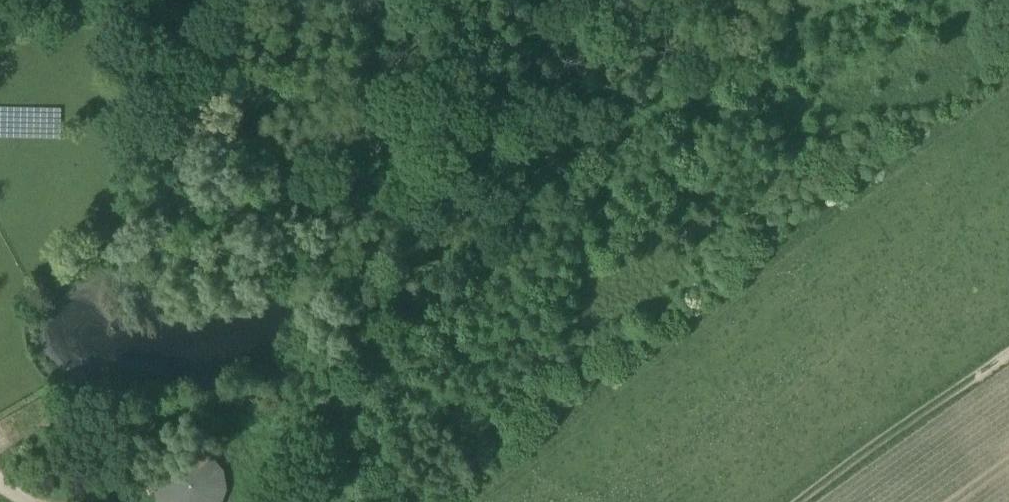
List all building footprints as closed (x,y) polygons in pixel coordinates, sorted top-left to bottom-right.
[(226,488),(223,469),(212,456),(194,449),(176,456),(163,467),(157,482),(160,499),(163,501),(221,501),(226,488)]
